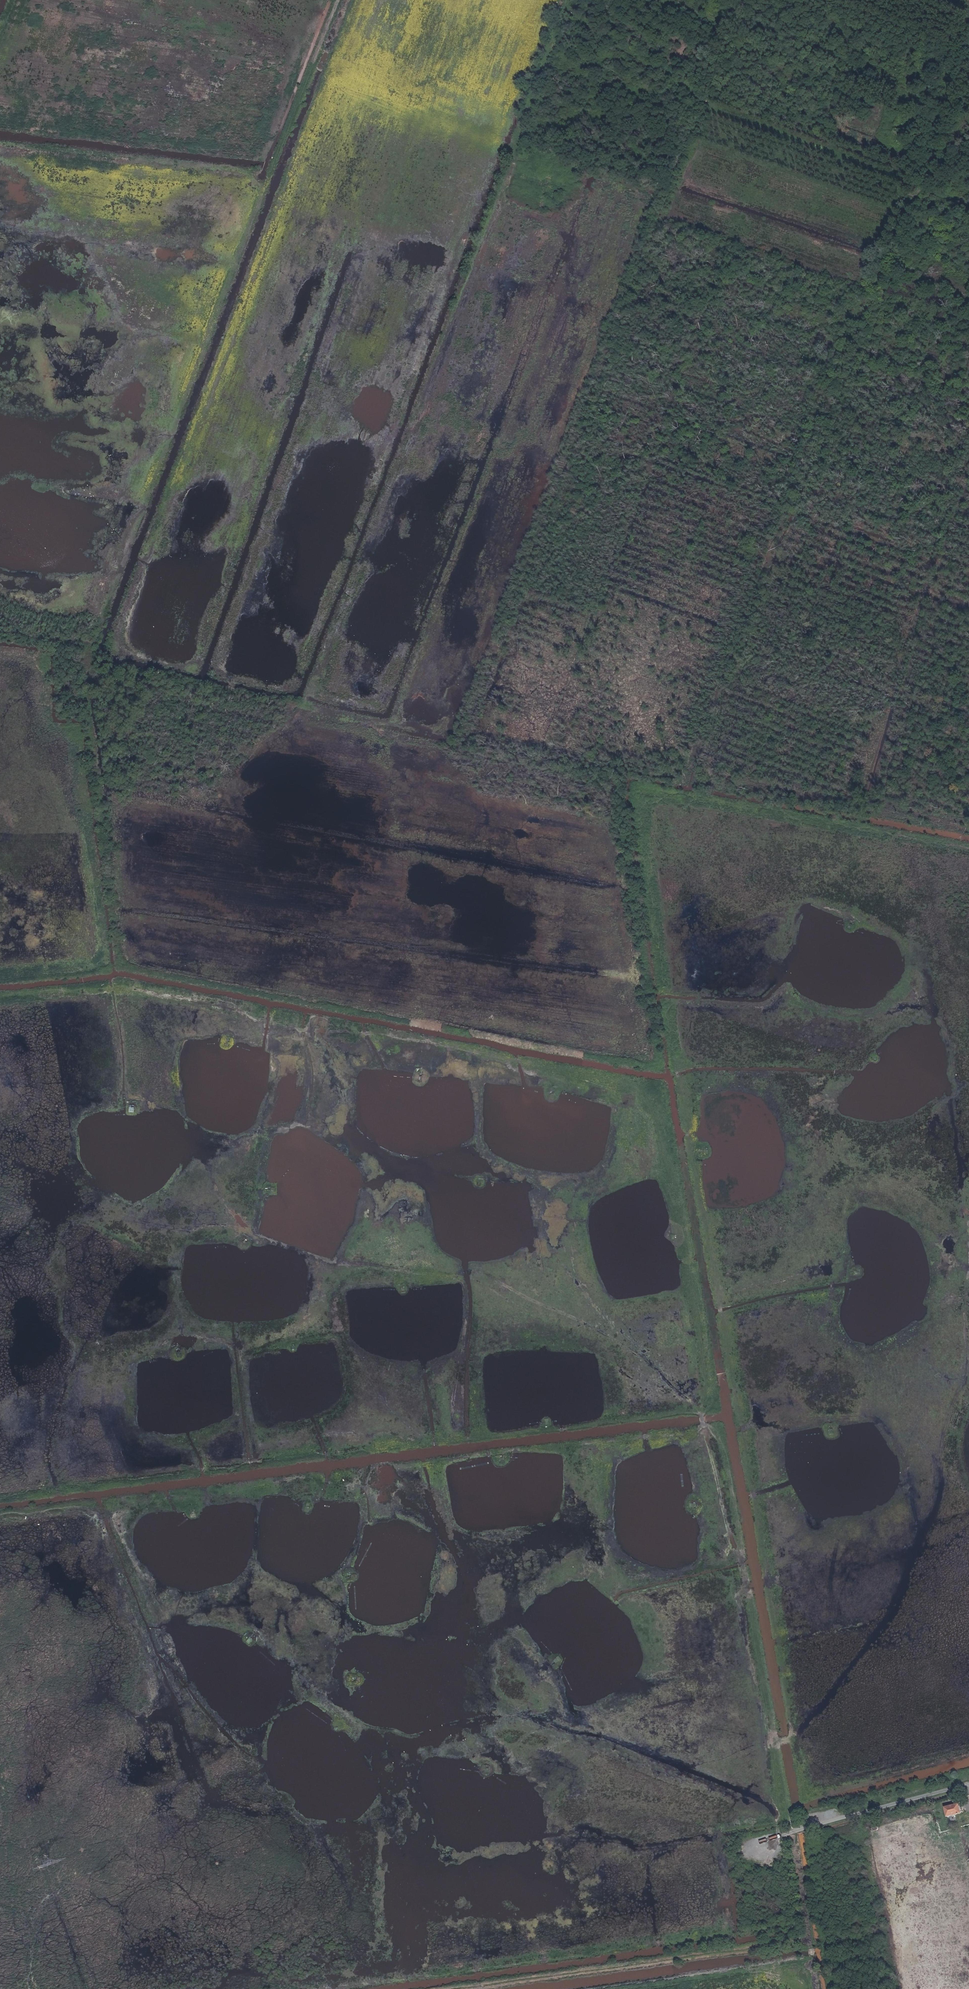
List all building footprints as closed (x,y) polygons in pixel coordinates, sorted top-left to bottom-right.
[(897,112),(890,109),(887,116),(895,118),(897,112)] [(887,116),(882,129),(890,132),(892,125),(895,118),(887,116)] [(903,121),(895,118),(892,125),(900,128),(903,121)] [(890,132),(888,138),(896,140),(898,135),(890,132)] [(962,1819),(958,1805),(942,1809),(946,1822),(962,1819)]
